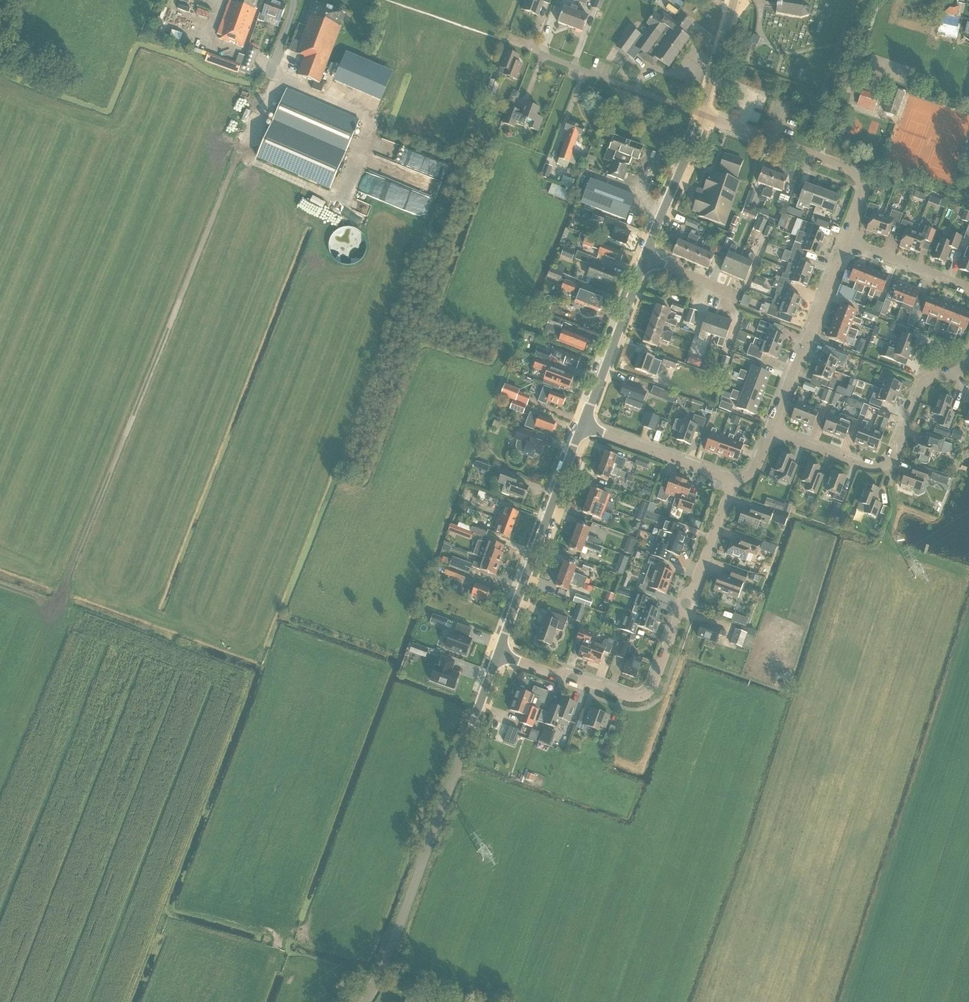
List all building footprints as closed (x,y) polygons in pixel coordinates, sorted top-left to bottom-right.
[(179,1),(177,8),(187,12),(188,7),(198,10),(200,3),(191,0),(190,5),(179,1)] [(216,39),(235,46),(236,44),(241,46),(244,47),(244,46),(257,10),(254,10),(258,0),(231,0),(216,39)] [(286,5),(272,0),(267,0),(262,14),(259,13),(257,19),(263,22),(266,16),(280,21),(286,5)] [(524,9),(537,14),(542,1),(550,4),(551,0),(527,0),(524,9)] [(592,7),(600,10),(604,0),(595,0),(592,7)] [(810,8),(804,2),(792,0),(778,0),(776,14),(801,18),(808,15),(810,8)] [(345,14),(316,3),(311,17),(310,16),(296,53),(304,56),(297,75),(314,81),(311,88),(321,92),(324,85),(319,83),(345,14)] [(946,3),(944,12),(957,15),(959,6),(946,3)] [(202,4),(200,10),(212,14),(214,8),(202,4)] [(570,27),(577,9),(572,7),(571,10),(564,7),(558,23),(570,27)] [(577,9),(570,27),(582,32),(588,16),(581,14),(582,11),(577,9)] [(660,17),(655,13),(647,24),(650,26),(643,36),(630,27),(617,45),(626,51),(624,53),(634,59),(637,55),(643,59),(644,57),(648,60),(647,62),(653,66),(656,62),(656,61),(657,59),(668,67),(690,38),(684,34),(692,23),(681,15),(676,22),(663,13),(660,17)] [(188,31),(189,26),(174,21),(173,25),(188,31)] [(751,42),(757,45),(760,37),(754,35),(751,42)] [(238,73),(240,66),(241,66),(247,48),(244,46),(244,47),(241,46),(235,64),(208,54),(205,61),(238,73)] [(392,63),(345,46),(335,74),(382,92),(392,63)] [(247,47),(247,48),(241,66),(251,70),(258,51),(247,47)] [(517,61),(519,56),(506,51),(502,61),(500,68),(505,69),(504,75),(517,80),(523,64),(517,61)] [(491,79),(486,94),(494,97),(499,82),(491,79)] [(901,92),(892,88),(884,112),(893,115),(901,92)] [(329,189),(359,121),(287,90),(257,158),(329,189)] [(874,108),(878,96),(862,91),(858,102),(874,108)] [(536,116),(539,108),(527,104),(523,115),(519,114),(520,112),(509,108),(503,123),(514,127),(515,127),(514,126),(515,122),(524,126),(527,119),(533,121),(530,128),(538,131),(542,118),(536,116)] [(557,163),(567,167),(569,162),(574,164),(581,144),(576,142),(579,135),(581,136),(584,127),(568,121),(565,129),(569,131),(557,163)] [(638,160),(643,147),(614,137),(606,160),(612,162),(607,175),(623,181),(632,158),(638,160)] [(412,147),(407,159),(441,170),(445,158),(412,147)] [(592,152),(593,162),(602,162),(602,151),(592,152)] [(733,157),(724,155),(719,170),(720,171),(719,174),(714,172),(712,176),(708,174),(703,190),(700,189),(698,194),(692,211),(700,213),(698,216),(725,226),(740,182),(738,181),(740,174),(741,174),(745,162),(737,159),(733,157)] [(553,166),(545,163),(540,177),(548,179),(553,166)] [(761,196),(766,197),(775,173),(763,169),(758,183),(766,186),(765,190),(764,189),(761,196)] [(437,193),(369,172),(365,184),(433,205),(437,193)] [(787,178),(775,173),(766,197),(771,199),(773,192),(772,192),(773,189),(782,192),(787,178)] [(555,186),(561,188),(564,180),(558,178),(555,186)] [(634,196),(591,179),(581,203),(625,220),(634,196)] [(564,181),(561,191),(573,194),(576,185),(564,181)] [(791,197),(786,212),(794,214),(796,207),(802,210),(803,207),(808,209),(810,204),(816,188),(804,184),(799,200),(791,197)] [(827,192),(816,188),(810,204),(816,206),(813,214),(819,216),(827,192)] [(385,212),(388,205),(358,191),(354,198),(385,212)] [(839,197),(827,192),(819,216),(824,218),(827,210),(833,213),(839,197)] [(866,230),(876,234),(877,233),(883,217),(877,215),(880,207),(869,203),(865,214),(871,216),(866,230)] [(327,214),(337,216),(338,206),(329,204),(327,214)] [(883,217),(877,233),(887,237),(892,223),(898,225),(902,214),(892,210),(889,218),(883,216),(883,217)] [(594,212),(591,219),(603,223),(605,216),(594,212)] [(789,217),(782,214),(777,227),(784,229),(789,217)] [(767,221),(760,217),(754,230),(761,233),(767,221)] [(829,221),(819,218),(816,225),(827,229),(829,221)] [(699,223),(687,219),(685,225),(696,229),(699,223)] [(836,226),(845,228),(846,222),(837,220),(836,226)] [(909,251),(910,249),(916,234),(910,232),(913,224),(902,220),(898,231),(904,233),(899,247),(909,251)] [(802,221),(797,236),(822,246),(826,236),(811,231),(813,225),(802,221)] [(603,235),(612,238),(611,239),(626,244),(630,232),(616,227),(616,228),(607,224),(603,235)] [(763,236),(769,238),(773,229),(768,226),(763,236)] [(922,235),(916,233),(916,234),(910,249),(920,253),(925,240),(931,242),(935,231),(925,227),(922,235)] [(957,250),(962,237),(950,233),(947,242),(940,239),(933,258),(945,263),(951,248),(957,250)] [(672,254),(684,259),(694,235),(690,234),(687,240),(688,241),(687,244),(678,240),(672,254)] [(684,259),(696,264),(702,250),(694,247),(695,243),(696,244),(699,237),(694,235),(684,259)] [(608,248),(594,242),(595,239),(586,236),(583,244),(592,248),(592,247),(599,250),(598,254),(605,256),(620,262),(623,253),(608,248)] [(797,236),(791,252),(801,256),(803,250),(818,256),(822,246),(797,236)] [(706,240),(702,250),(696,264),(708,269),(714,255),(705,252),(707,248),(708,249),(711,242),(706,240)] [(721,270),(733,275),(740,258),(734,255),(737,247),(732,245),(728,253),(721,270)] [(788,263),(786,268),(810,277),(814,268),(799,262),(801,256),(791,252),(785,250),(781,260),(788,263)] [(589,255),(585,254),(577,251),(574,259),(586,263),(589,255)] [(965,252),(959,269),(968,273),(968,254),(965,252)] [(747,261),(740,258),(733,275),(745,281),(752,263),(755,255),(750,253),(747,261)] [(857,292),(866,267),(856,263),(849,280),(855,282),(852,291),(857,292)] [(611,285),(615,273),(592,264),(587,276),(611,285)] [(871,288),(877,272),(866,267),(857,292),(862,294),(865,286),(871,288)] [(563,273),(550,268),(547,277),(560,282),(563,273)] [(810,277),(786,268),(784,274),(783,273),(779,283),(789,287),(792,282),(806,287),(810,277)] [(877,272),(871,288),(868,296),(873,298),(876,290),(882,293),(888,276),(877,272)] [(598,312),(602,303),(601,303),(603,298),(579,289),(575,288),(576,285),(564,280),(561,290),(570,293),(569,296),(576,298),(574,302),(598,312)] [(789,287),(774,282),(772,287),(777,289),(775,294),(776,294),(774,299),(798,309),(802,299),(787,293),(789,287)] [(892,300),(902,304),(909,286),(899,282),(892,300)] [(919,290),(909,286),(902,304),(909,306),(906,313),(910,315),(908,319),(914,322),(919,308),(913,305),(919,290)] [(841,298),(853,302),(855,296),(844,292),(841,298)] [(755,302),(756,294),(748,293),(747,301),(755,302)] [(930,326),(939,301),(928,296),(922,313),(928,316),(925,324),(930,326)] [(794,318),(798,309),(774,299),(772,305),(765,302),(761,312),(777,319),(780,313),(794,318)] [(886,316),(891,302),(885,300),(880,314),(886,316)] [(883,303),(877,301),(873,310),(879,312),(883,303)] [(944,322),(950,305),(939,301),(930,326),(935,327),(938,319),(944,322)] [(671,309),(682,313),(684,307),(673,303),(671,309)] [(836,315),(853,322),(861,325),(862,320),(854,317),(857,311),(840,304),(836,315)] [(656,305),(651,318),(666,323),(676,327),(677,322),(671,319),(670,321),(667,319),(670,311),(656,305)] [(952,334),(961,309),(950,305),(944,322),(950,324),(947,332),(952,334)] [(879,313),(866,308),(862,316),(876,322),(879,313)] [(685,322),(693,325),(698,311),(690,309),(685,322)] [(952,334),(956,336),(959,328),(966,330),(968,321),(968,312),(961,309),(952,334)] [(706,333),(713,335),(719,317),(707,313),(700,331),(698,339),(704,341),(706,333)] [(850,328),(853,322),(836,315),(831,326),(856,336),(858,331),(850,328)] [(556,340),(565,344),(583,351),(588,340),(569,333),(570,332),(561,329),(563,322),(550,317),(545,330),(558,335),(556,340)] [(731,321),(719,317),(713,335),(720,337),(717,345),(723,347),(725,339),(731,321)] [(651,318),(647,330),(671,338),(673,334),(666,331),(666,333),(662,331),(666,323),(651,318)] [(767,335),(764,341),(781,347),(785,337),(771,332),(773,326),(760,321),(756,331),(767,335)] [(900,339),(898,345),(915,351),(919,341),(904,335),(907,330),(892,324),(890,330),(894,332),(893,334),(894,337),(900,339)] [(855,341),(856,336),(831,326),(827,337),(844,344),(847,338),(855,341)] [(670,343),(671,338),(647,330),(643,342),(657,347),(660,338),(664,339),(663,340),(670,343)] [(760,360),(763,353),(777,359),(781,347),(764,341),(755,338),(752,344),(750,344),(746,355),(760,360)] [(861,348),(849,344),(847,350),(859,354),(861,348)] [(912,362),(915,351),(898,345),(896,351),(884,347),(880,356),(894,362),(897,356),(912,362)] [(553,357),(560,359),(559,362),(564,363),(563,364),(576,369),(580,358),(568,353),(569,351),(557,346),(553,357)] [(548,361),(551,353),(537,348),(535,356),(548,361)] [(821,353),(816,364),(834,371),(837,365),(844,367),(848,357),(834,352),(832,357),(821,353)] [(657,367),(659,361),(653,359),(654,358),(640,354),(635,369),(648,374),(651,365),(657,367)] [(730,357),(722,355),(718,369),(726,371),(730,357)] [(675,369),(677,361),(665,357),(662,364),(675,369)] [(548,363),(537,359),(533,368),(544,373),(543,375),(545,376),(542,383),(559,389),(560,386),(569,389),(574,376),(559,370),(558,373),(546,369),(548,363)] [(832,377),(834,371),(816,364),(812,375),(823,380),(821,385),(833,390),(837,379),(832,377)] [(752,367),(748,377),(767,384),(771,374),(752,367)] [(883,382),(880,389),(898,396),(903,384),(891,380),(894,374),(882,370),(878,381),(883,382)] [(748,377),(744,387),(763,394),(767,384),(748,377)] [(816,386),(804,382),(802,388),(813,393),(816,386)] [(520,389),(504,384),(500,396),(515,401),(520,389)] [(546,404),(547,401),(562,406),(566,397),(551,392),(552,389),(544,385),(538,401),(546,404)] [(646,393),(640,390),(624,385),(620,396),(627,398),(625,404),(640,409),(646,393)] [(653,385),(650,394),(673,403),(676,394),(653,385)] [(744,387),(740,398),(759,405),(763,394),(744,387)] [(832,392),(825,389),(820,400),(827,403),(832,392)] [(894,407),(898,396),(880,389),(878,395),(873,393),(869,404),(881,408),(883,402),(894,407)] [(838,394),(832,392),(828,403),(834,406),(838,394)] [(954,415),(948,413),(952,399),(940,395),(933,414),(941,416),(938,424),(949,428),(954,415)] [(755,415),(759,405),(740,398),(736,408),(755,415)] [(791,419),(802,423),(808,407),(802,404),(803,399),(799,398),(797,402),(791,419)] [(733,410),(736,404),(720,400),(717,405),(733,410)] [(510,409),(523,413),(526,406),(513,401),(510,409)] [(858,417),(863,403),(858,401),(853,415),(858,417)] [(814,409),(808,407),(802,423),(813,427),(819,411),(821,406),(816,404),(814,409)] [(865,417),(870,406),(864,404),(859,415),(865,417)] [(822,431),(833,435),(840,419),(833,416),(835,411),(831,410),(829,415),(822,431)] [(878,432),(872,430),(865,448),(876,452),(891,414),(880,410),(877,416),(884,418),(878,432)] [(524,426),(534,430),(535,425),(545,429),(545,428),(552,431),(556,423),(548,420),(549,419),(530,412),(524,426)] [(925,418),(931,420),(933,414),(927,412),(925,418)] [(658,417),(647,413),(642,426),(653,430),(658,417)] [(841,414),(840,419),(833,435),(844,439),(851,423),(852,418),(841,414)] [(684,421),(675,420),(672,428),(680,431),(677,440),(689,444),(694,432),(700,434),(706,419),(694,415),(691,423),(684,421)] [(758,417),(756,423),(762,426),(764,420),(758,417)] [(493,419),(491,427),(497,430),(500,422),(493,419)] [(744,426),(756,430),(757,426),(745,421),(744,426)] [(854,444),(865,448),(872,430),(866,427),(868,422),(863,421),(854,444)] [(544,443),(530,438),(533,432),(519,427),(515,439),(518,440),(517,443),(517,447),(518,449),(520,451),(523,453),(523,454),(533,457),(534,453),(540,455),(544,443)] [(715,453),(721,437),(715,434),(716,430),(712,428),(704,449),(715,453)] [(954,428),(951,437),(960,440),(963,432),(954,428)] [(726,457),(732,441),(734,436),(729,434),(728,439),(721,437),(715,453),(726,457)] [(948,452),(951,445),(929,437),(927,443),(917,440),(913,452),(920,455),(918,460),(920,462),(921,463),(923,464),(925,464),(927,463),(928,463),(929,461),(932,450),(940,453),(941,450),(948,452)] [(732,441),(726,457),(737,461),(743,445),(745,440),(740,438),(738,443),(732,441)] [(620,471),(624,459),(605,452),(601,464),(620,471)] [(790,485),(795,472),(789,469),(794,457),(782,452),(775,470),(781,473),(778,480),(790,485)] [(649,462),(637,458),(635,464),(646,468),(649,462)] [(816,494),(821,481),(815,479),(820,467),(808,462),(801,481),(808,483),(806,490),(816,494)] [(620,471),(601,464),(596,476),(608,480),(610,474),(623,478),(625,473),(620,471)] [(906,472),(902,484),(912,488),(912,489),(914,494),(918,495),(924,493),(925,489),(923,483),(922,483),(924,478),(926,479),(928,472),(915,467),(912,474),(906,472)] [(508,495),(509,493),(524,499),(528,487),(514,481),(516,475),(503,470),(499,482),(504,485),(501,492),(508,495)] [(843,502),(847,491),(841,489),(846,477),(833,472),(826,490),(834,493),(832,498),(843,502)] [(670,495),(675,497),(682,479),(671,476),(667,489),(661,487),(657,498),(666,501),(670,495)] [(692,483),(682,479),(675,497),(672,506),(690,512),(695,499),(688,497),(692,483)] [(876,517),(881,504),(875,502),(879,490),(866,484),(859,503),(867,506),(864,513),(876,517)] [(587,500),(612,509),(614,504),(601,500),(603,492),(592,488),(587,500)] [(623,493),(610,489),(608,497),(620,501),(623,493)] [(499,498),(488,494),(485,500),(496,504),(499,498)] [(610,515),(612,509),(587,500),(583,512),(594,517),(597,510),(610,515)] [(888,507),(883,505),(880,513),(885,515),(888,507)] [(497,519),(514,525),(518,512),(504,507),(503,512),(501,511),(497,519)] [(756,514),(743,509),(738,523),(757,529),(760,521),(767,524),(771,513),(758,508),(756,514)] [(637,519),(642,521),(646,513),(640,511),(637,519)] [(610,522),(600,518),(598,524),(608,527),(610,522)] [(462,519),(458,527),(473,532),(485,537),(488,528),(462,519)] [(514,525),(497,519),(494,528),(496,529),(495,533),(509,538),(514,525)] [(677,525),(666,521),(662,531),(659,530),(657,536),(683,546),(687,535),(675,531),(677,525)] [(590,529),(578,524),(573,537),(599,546),(601,540),(587,535),(590,529)] [(458,527),(456,535),(470,540),(473,532),(458,527)] [(683,546),(657,536),(650,554),(666,560),(669,553),(679,556),(683,546)] [(599,546),(573,537),(569,549),(581,553),(584,545),(589,547),(589,548),(597,551),(597,550),(601,552),(602,548),(599,546)] [(474,553),(475,555),(483,558),(499,564),(503,553),(507,554),(509,548),(485,539),(484,541),(483,542),(480,541),(479,545),(477,545),(474,553)] [(745,545),(732,541),(727,554),(745,561),(748,552),(756,555),(760,543),(747,539),(745,545)] [(584,561),(596,565),(598,559),(598,558),(586,554),(584,561)] [(472,564),(452,556),(448,566),(469,574),(472,564)] [(598,559),(596,565),(602,567),(605,558),(599,556),(598,558),(598,559)] [(646,575),(669,583),(673,573),(663,569),(665,563),(649,557),(647,563),(650,564),(646,575)] [(495,575),(499,564),(483,558),(480,564),(474,561),(472,566),(495,575)] [(676,559),(673,564),(683,568),(685,563),(676,559)] [(564,562),(560,574),(585,583),(586,578),(573,574),(576,566),(564,562)] [(594,566),(583,562),(581,568),(592,572),(594,566)] [(437,571),(463,581),(465,574),(439,564),(437,571)] [(616,572),(623,574),(625,568),(618,565),(616,572)] [(747,574),(733,569),(730,578),(720,574),(714,590),(735,598),(741,582),(744,583),(747,574)] [(585,583),(560,574),(555,586),(567,590),(569,584),(582,589),(585,583)] [(669,583),(646,575),(643,585),(639,584),(637,591),(649,595),(651,589),(666,594),(669,583)] [(625,589),(629,579),(623,577),(620,587),(625,589)] [(485,601),(490,589),(475,584),(470,582),(468,587),(473,589),(471,596),(485,601)] [(593,600),(575,593),(573,601),(590,607),(593,600)] [(660,610),(643,604),(635,602),(632,612),(639,615),(656,621),(660,610)] [(584,607),(578,605),(575,613),(581,615),(584,607)] [(736,615),(723,610),(720,618),(733,623),(736,615)] [(544,617),(540,628),(541,628),(537,640),(550,645),(556,629),(563,631),(568,618),(551,612),(549,619),(544,617)] [(447,620),(432,615),(430,623),(444,628),(447,620)] [(656,621),(639,615),(637,620),(624,616),(619,629),(635,635),(638,626),(652,631),(656,621)] [(749,620),(736,615),(733,623),(746,627),(749,620)] [(721,629),(702,623),(697,636),(716,643),(719,635),(724,637),(726,632),(720,630),(721,629)] [(470,628),(457,624),(453,634),(451,633),(445,648),(465,656),(471,640),(466,639),(470,628)] [(578,657),(589,661),(595,643),(590,641),(594,632),(581,627),(575,642),(583,644),(578,657)] [(747,633),(735,628),(729,643),(742,648),(747,633)] [(595,643),(589,661),(599,665),(604,652),(609,654),(614,640),(608,638),(608,640),(605,639),(601,645),(595,643)] [(626,660),(622,673),(635,678),(642,659),(633,656),(635,651),(629,648),(630,644),(620,640),(614,656),(626,660)] [(425,657),(428,649),(413,644),(410,651),(425,657)] [(454,661),(441,656),(438,666),(435,665),(430,680),(453,689),(458,674),(450,671),(454,661)] [(517,689),(514,699),(531,705),(533,700),(544,703),(548,691),(534,686),(531,694),(517,689)] [(561,719),(569,722),(576,703),(563,698),(558,711),(549,708),(544,723),(557,728),(561,719)] [(528,712),(531,705),(514,699),(510,710),(532,718),(534,714),(528,712)] [(597,710),(596,711),(589,708),(588,711),(582,708),(575,727),(587,731),(589,727),(598,730),(600,726),(605,728),(609,716),(602,713),(602,712),(597,710)] [(543,727),(540,736),(551,740),(555,731),(543,727)] [(520,732),(510,729),(504,744),(515,747),(520,732)]
